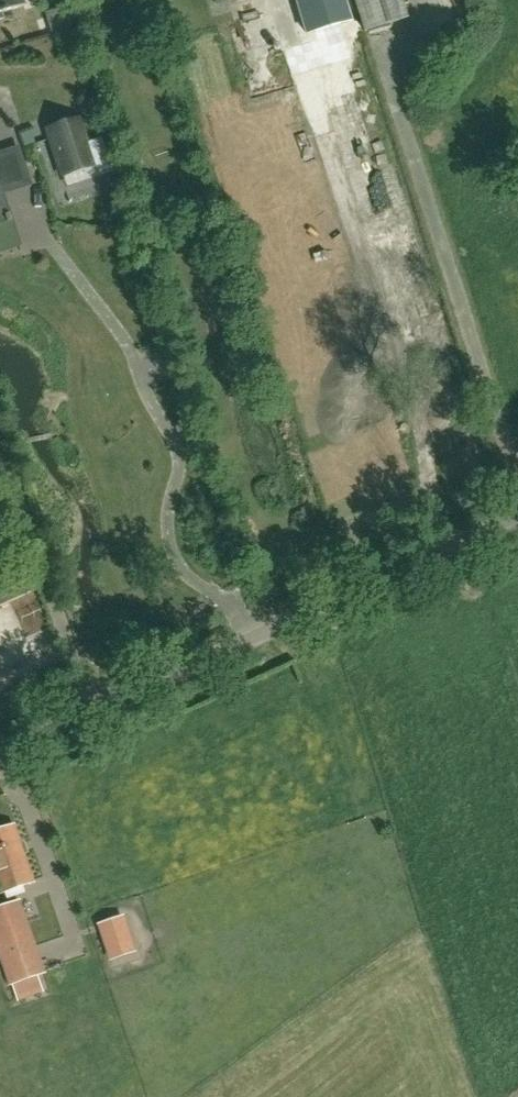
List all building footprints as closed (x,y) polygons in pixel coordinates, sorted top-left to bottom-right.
[(4,19),(3,14),(26,6),(25,0),(0,0),(0,20),(4,19)] [(364,32),(406,19),(400,0),(354,0),(364,32)] [(187,21),(172,26),(175,38),(191,33),(187,21)] [(263,51),(280,44),(271,21),(254,27),(263,51)] [(74,172),(85,177),(95,174),(93,168),(109,163),(101,138),(93,141),(94,145),(86,148),(77,120),(48,129),(63,175),(74,172)] [(16,151),(0,156),(0,190),(26,182),(16,151)] [(10,227),(8,221),(10,220),(8,215),(6,216),(0,197),(0,230),(10,227)] [(33,579),(0,594),(0,606),(37,589),(33,579)] [(32,881),(14,826),(0,831),(0,892),(32,881)] [(0,907),(0,961),(8,984),(38,974),(14,903),(0,907)] [(123,917),(100,924),(111,957),(134,949),(123,917)] [(26,1004),(53,993),(47,977),(20,988),(26,1004)]
